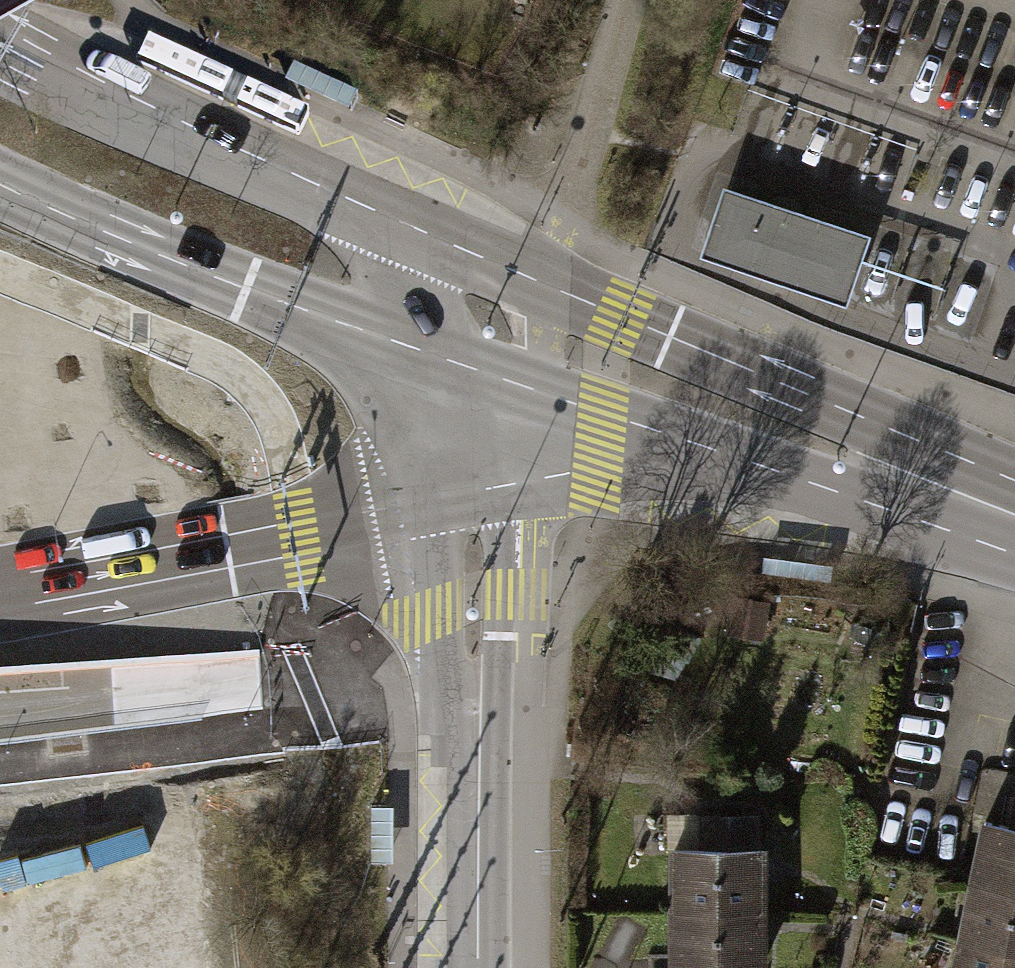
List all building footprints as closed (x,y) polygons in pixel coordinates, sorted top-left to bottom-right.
[(717,188),(696,253),(845,304),(919,328),(940,263),(867,239),(717,188)] [(760,813),(697,812),(697,843),(760,843),(760,813)] [(973,882),(1014,890),(1014,815),(1012,828),(986,822),(973,882)] [(667,967),(768,967),(766,843),(760,843),(697,843),(665,844),(667,967)] [(79,958),(79,967),(189,967),(184,881),(135,884),(139,954),(79,958)] [(962,940),(1014,951),(1014,890),(973,882),(962,940)] [(962,940),(956,967),(1014,967),(1014,951),(962,940)]
